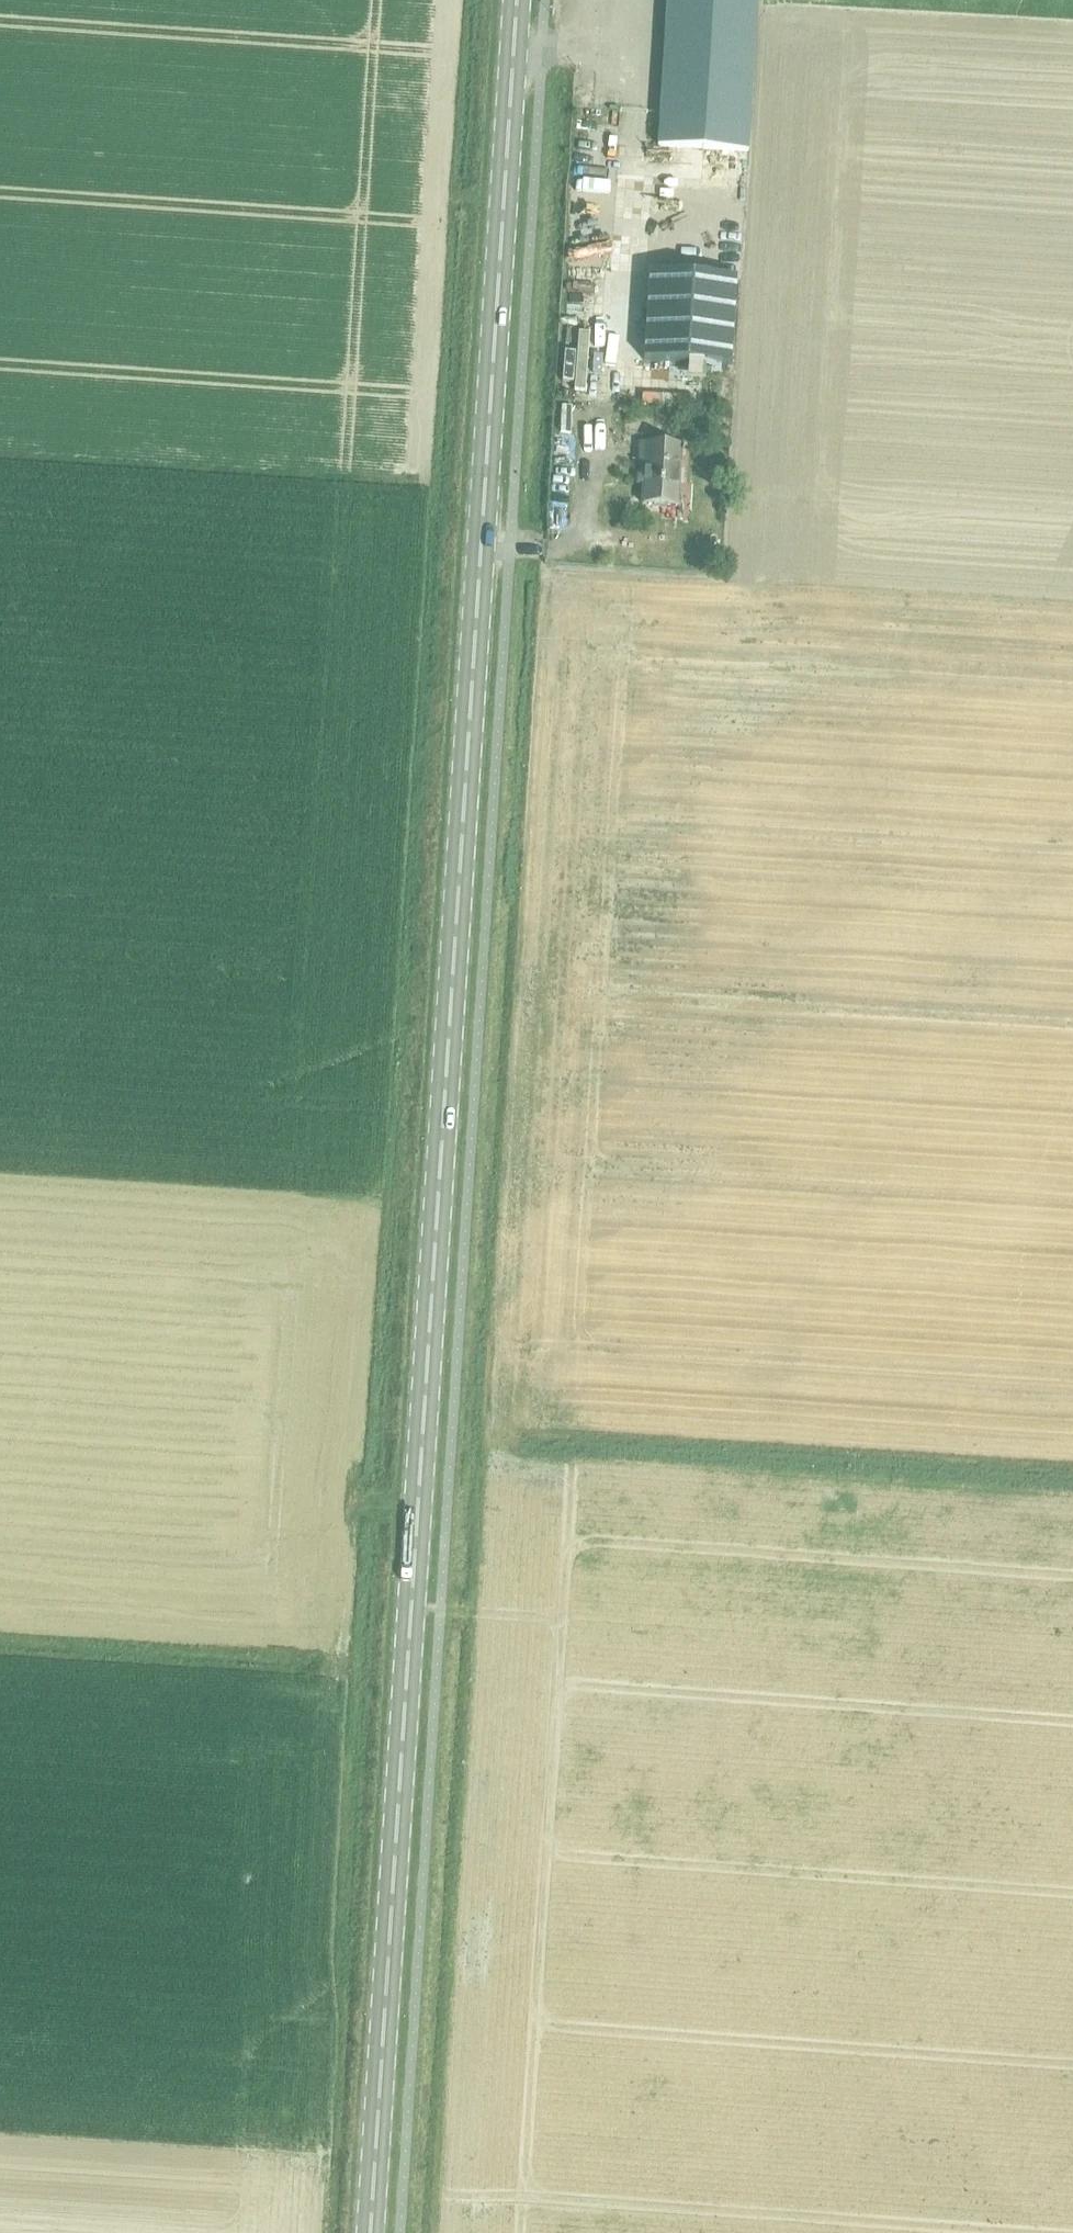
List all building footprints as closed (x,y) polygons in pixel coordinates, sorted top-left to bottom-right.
[(758,0),(667,0),(658,147),(748,152),(758,0)] [(630,192),(631,177),(592,175),(591,190),(630,192)] [(649,273),(644,360),(731,365),(736,278),(649,273)] [(558,450),(587,452),(588,429),(559,428),(558,450)] [(681,447),(640,445),(638,484),(644,484),(642,505),(677,507),(681,447)]
